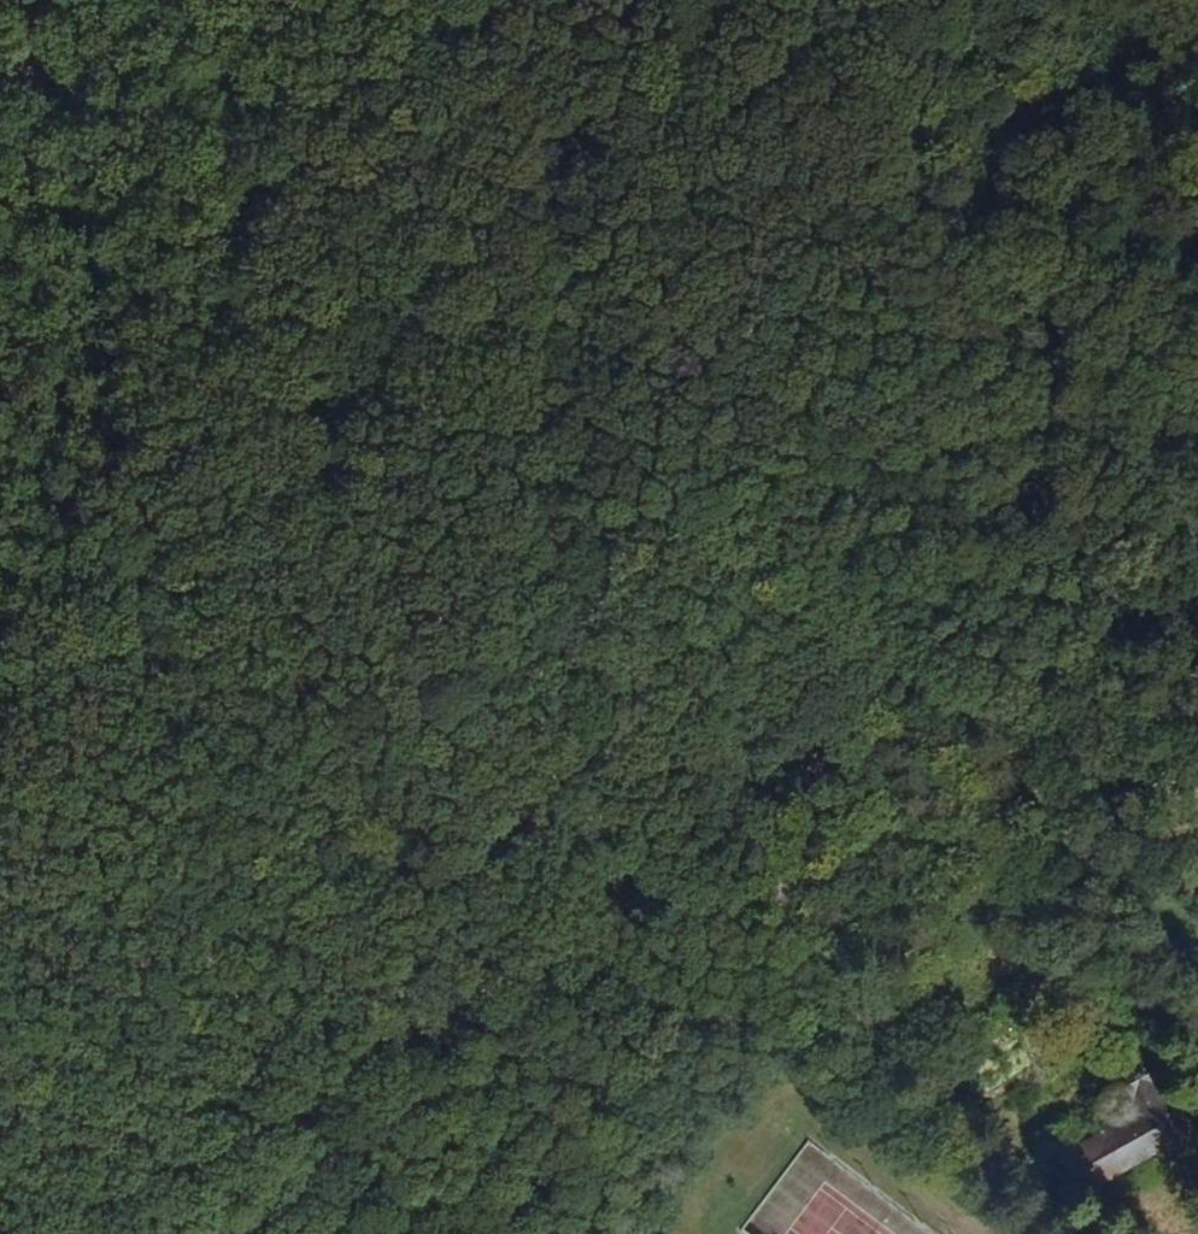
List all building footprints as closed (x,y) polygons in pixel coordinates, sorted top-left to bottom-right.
[(1164,1071),(1156,1074),(1139,1046),(1112,1062),(1136,1101),(1142,1098),(1148,1108),(1120,1125),(1115,1119),(1099,1128),(1104,1134),(1089,1144),(1076,1126),(1054,1140),(1100,1217),(1115,1207),(1103,1189),(1138,1167),(1131,1155),(1158,1138),(1166,1149),(1197,1129),(1197,1125),(1164,1071)]
